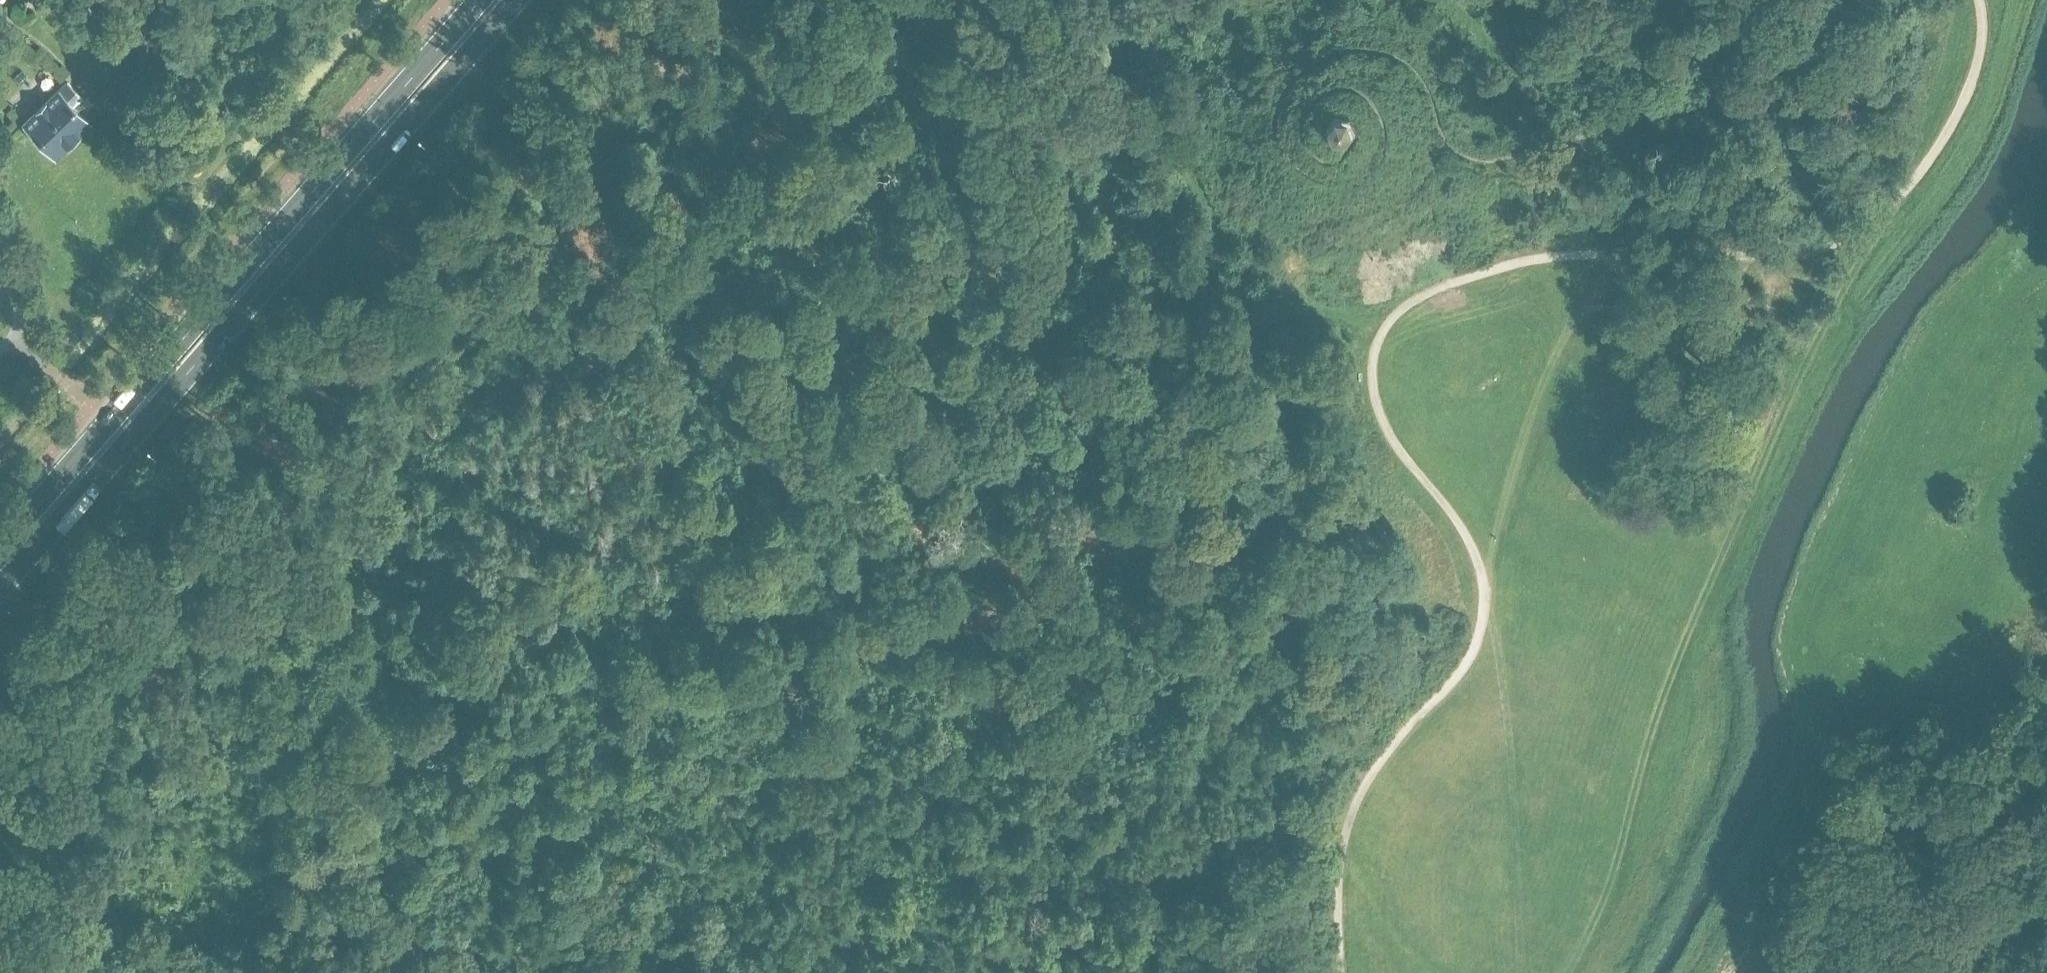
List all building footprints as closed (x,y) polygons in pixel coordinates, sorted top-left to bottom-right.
[(58,89),(25,121),(56,154),(90,122),(73,104),(81,96),(67,82),(59,90),(58,89)] [(1357,131),(1356,129),(1351,118),(1336,116),(1328,128),(1333,141),(1349,143),(1357,131)]
